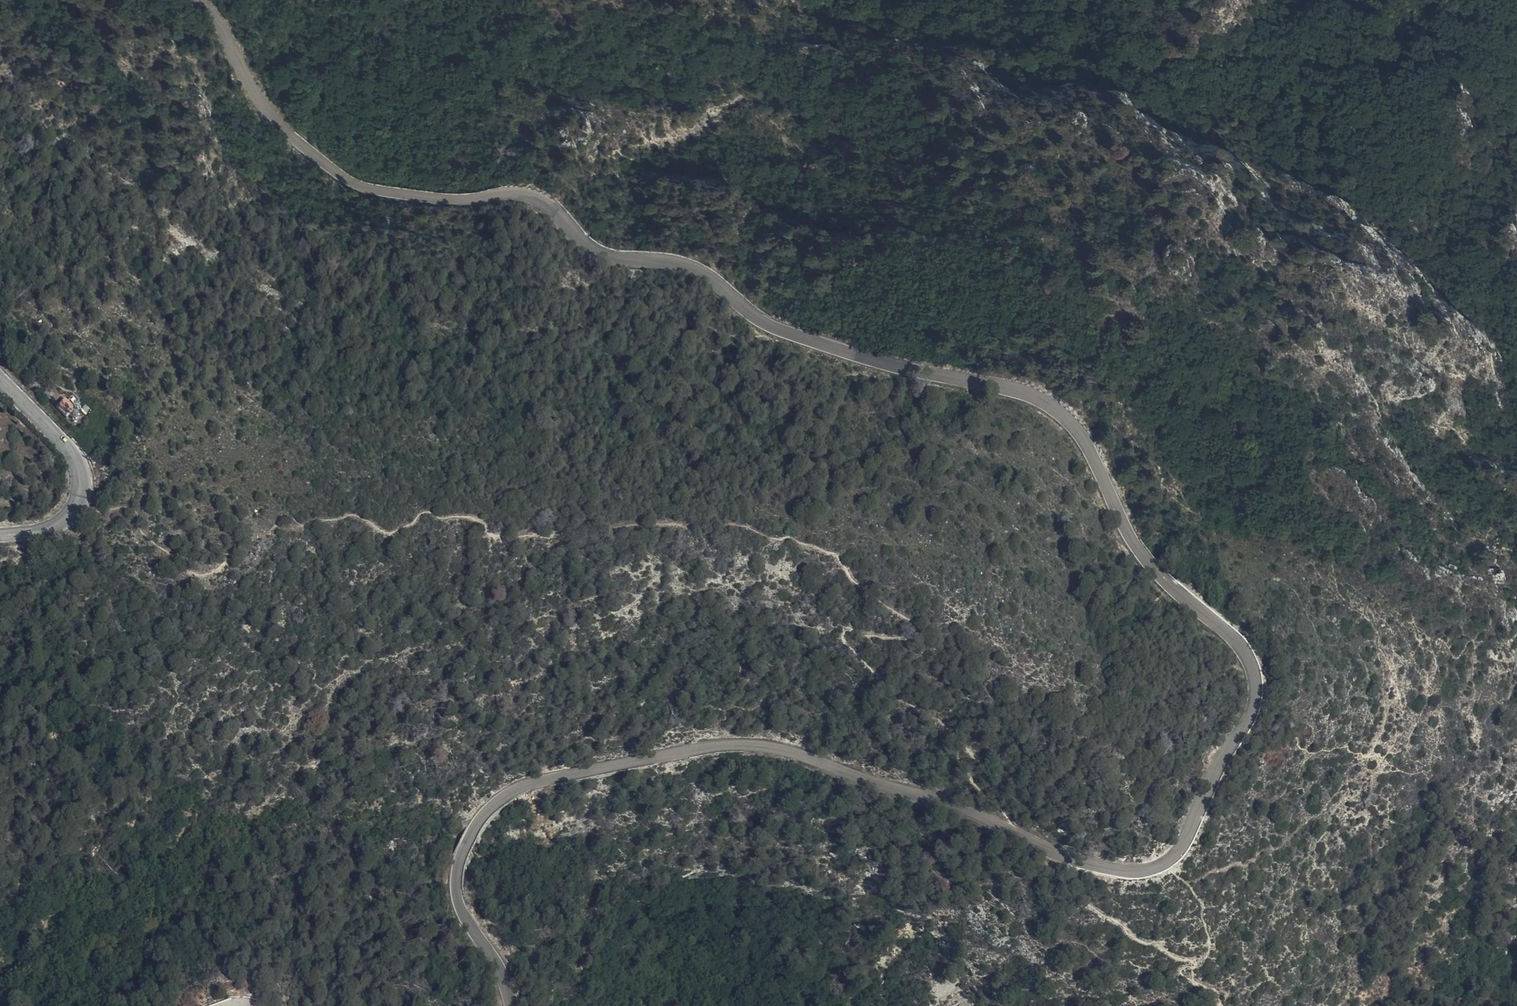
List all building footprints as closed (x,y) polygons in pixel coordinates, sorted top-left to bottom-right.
[(82,418),(72,409),(64,416),(74,426),(82,418)]
